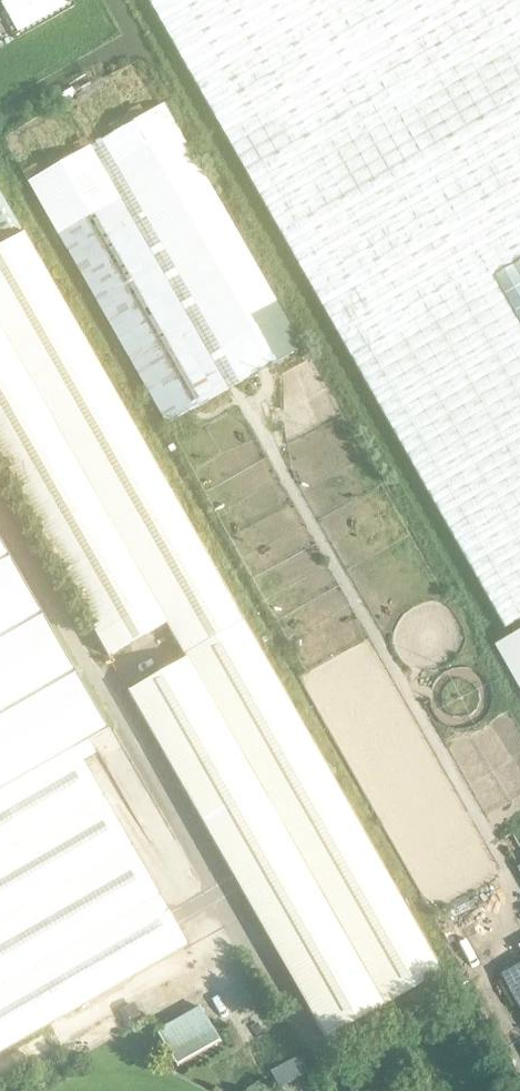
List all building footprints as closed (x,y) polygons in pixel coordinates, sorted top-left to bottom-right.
[(70,2),(69,0),(5,0),(18,27),(70,2)] [(490,276),(519,259),(519,0),(148,0),(504,627),(519,618),(519,328),(490,276)] [(89,85),(103,109),(113,103),(124,122),(161,101),(136,58),(89,85)] [(165,424),(300,347),(162,105),(27,182),(165,424)] [(3,239),(22,228),(0,187),(0,233),(3,239)] [(23,232),(0,245),(0,466),(108,656),(165,623),(185,658),(127,691),(324,1038),(442,971),(23,232)] [(490,276),(519,328),(519,259),(490,276)] [(186,945),(82,762),(94,754),(87,740),(106,729),(0,542),(0,1052),(186,945)] [(494,643),(519,689),(519,628),(494,643)] [(499,974),(519,1012),(519,962),(499,974)] [(155,1031),(175,1068),(219,1043),(198,1006),(155,1031)] [(112,1014),(69,1037),(76,1049),(118,1026),(112,1014)] [(0,1056),(0,1073),(51,1042),(43,1030),(0,1056)] [(298,1055),(270,1070),(279,1087),(307,1072),(298,1055)] [(252,1090),(272,1090),(268,1082),(252,1090)]
